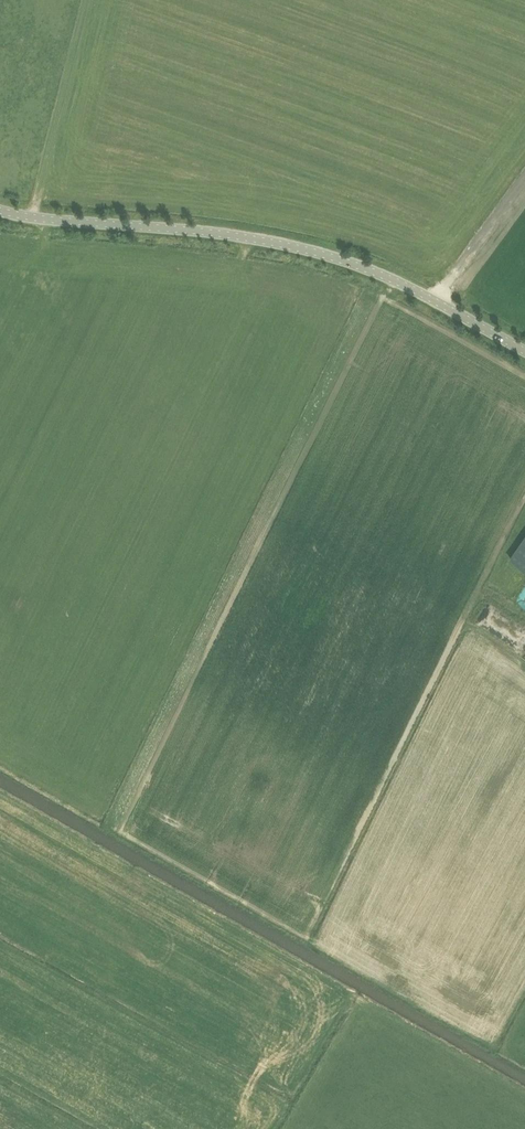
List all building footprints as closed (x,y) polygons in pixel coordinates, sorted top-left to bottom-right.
[(510,558),(524,569),(524,537),(510,558)]
